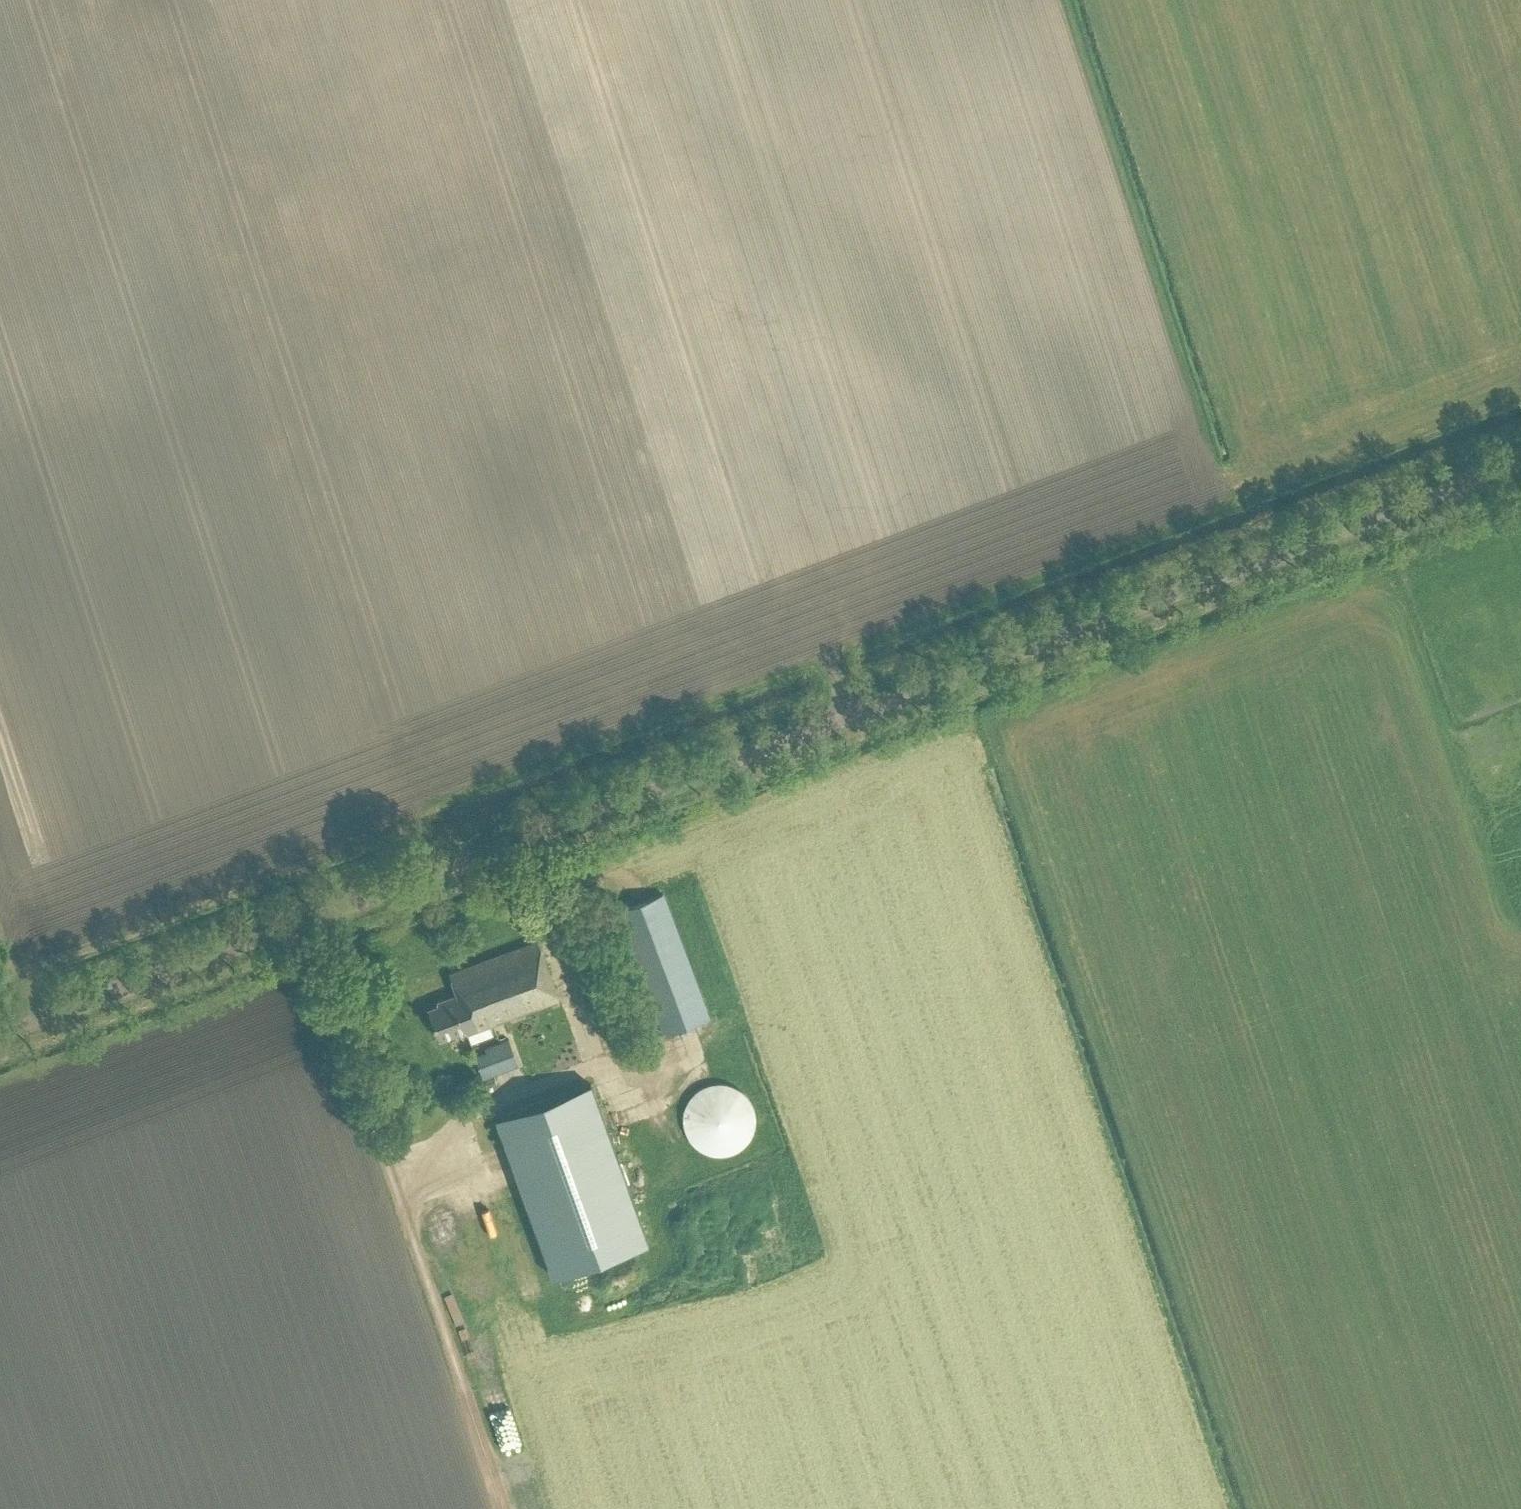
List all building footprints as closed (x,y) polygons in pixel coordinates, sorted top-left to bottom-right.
[(617,910),(663,1034),(710,1016),(664,893),(617,910)] [(460,990),(438,999),(439,1002),(431,1005),(442,1036),(467,1027),(468,1031),(562,996),(541,939),(453,972),(460,990)] [(172,984),(197,976),(195,968),(170,976),(172,984)] [(483,1078),(519,1065),(508,1037),(484,1046),(486,1050),(474,1054),(483,1078)] [(720,1081),(714,1082),(708,1083),(703,1085),(698,1088),(693,1091),(689,1096),(686,1101),(684,1106),(682,1112),(682,1118),(682,1124),(684,1129),(686,1135),(689,1140),(693,1144),(697,1148),(703,1151),(708,1153),(714,1154),(720,1155),(726,1154),(731,1152),(737,1150),(741,1146),(746,1142),(749,1138),(752,1132),(754,1127),(755,1121),(755,1115),(754,1109),(752,1104),(749,1099),(746,1094),(742,1090),(737,1086),(732,1084),(726,1082),(720,1081)] [(553,1276),(648,1242),(591,1083),(496,1117),(553,1276)]
